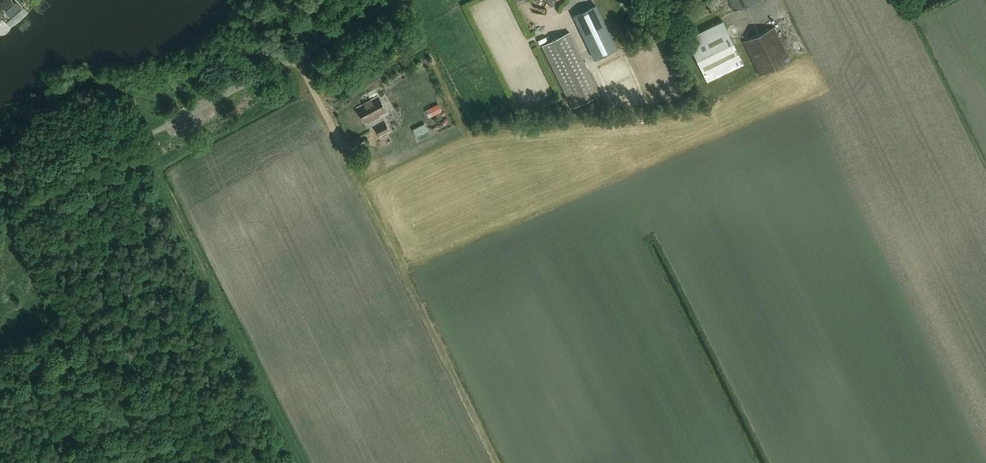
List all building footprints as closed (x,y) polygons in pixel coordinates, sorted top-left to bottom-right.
[(2,9),(13,2),(12,0),(0,0),(0,7),(2,9)] [(735,11),(758,0),(730,0),(735,11)] [(596,5),(574,16),(600,70),(622,60),(596,5)] [(723,21),(687,38),(708,81),(744,63),(723,21)] [(775,27),(744,42),(760,75),(791,60),(775,27)] [(542,45),(544,49),(573,108),(600,95),(569,32),(542,45)] [(366,123),(387,112),(379,97),(358,108),(366,123)] [(433,116),(443,111),(439,103),(429,108),(430,109),(426,110),(429,117),(433,115),(433,116)] [(380,136),(391,131),(386,121),(376,127),(380,136)] [(429,132),(425,123),(413,129),(417,138),(429,132)]
